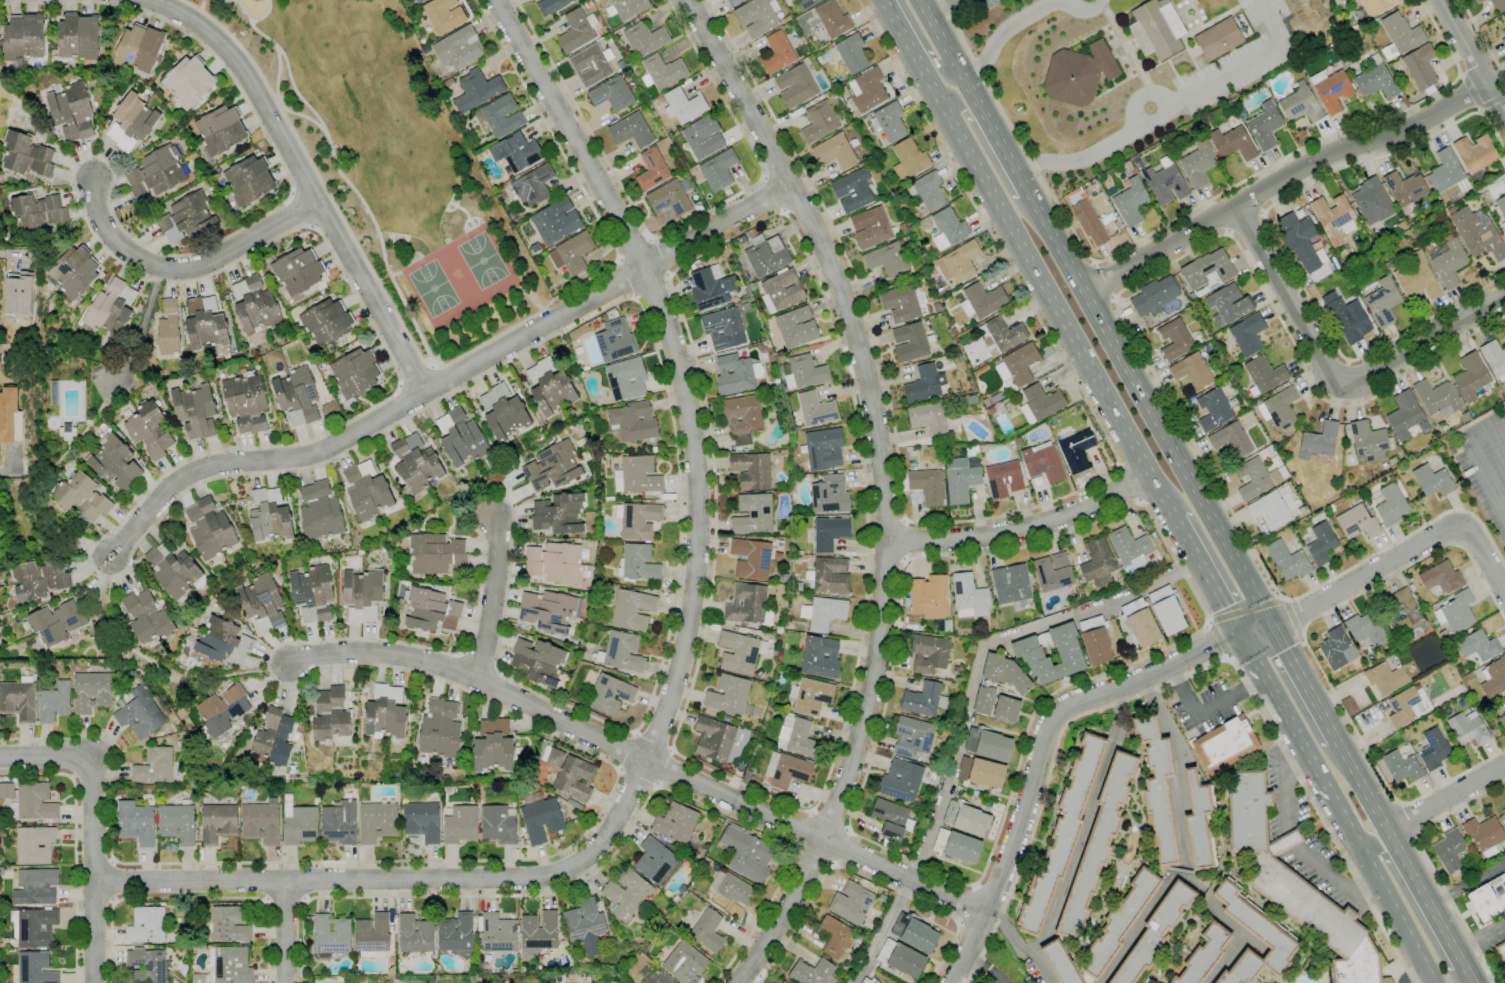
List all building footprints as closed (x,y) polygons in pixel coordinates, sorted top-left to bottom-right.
[(422,7),(434,0),(457,0),(468,20),(439,37),(422,7)] [(537,4),(544,0),(576,0),(545,18),(537,4)] [(587,8),(585,4),(591,0),(594,4),(587,8)] [(612,5),(609,0),(649,0),(652,6),(624,22),(618,12),(610,17),(605,9),(612,5)] [(731,8),(726,0),(744,0),(745,0),(731,8)] [(733,11),(752,0),(768,0),(781,23),(766,31),(767,32),(752,40),(745,28),(753,23),(752,22),(742,28),(733,11)] [(797,1),(799,0),(822,0),(803,11),(797,1)] [(814,9),(831,0),(834,0),(842,16),(847,13),(854,26),(831,39),(814,9)] [(1130,12),(1152,0),(1157,0),(1161,8),(1170,3),(1187,33),(1178,38),(1184,48),(1159,62),(1153,52),(1144,57),(1127,27),(1136,22),(1130,12)] [(1363,8),(1359,0),(1400,0),(1401,2),(1370,20),(1368,17),(1360,21),(1355,13),(1363,8)] [(1493,8),(1489,0),(1504,0),(1504,10),(1500,13),(1496,6),(1493,8)] [(565,55),(556,38),(567,32),(566,31),(571,28),(564,16),(580,7),(586,17),(593,13),(600,24),(593,29),(597,37),(565,55)] [(1387,61),(1380,50),(1392,44),(1380,21),(1398,11),(1401,18),(1403,17),(1410,30),(1419,25),(1427,40),(1387,61)] [(79,60),(79,57),(60,58),(59,30),(60,30),(60,22),(65,22),(65,15),(67,15),(66,13),(76,13),(76,14),(78,14),(78,16),(79,16),(79,17),(93,17),(93,15),(98,15),(98,33),(99,33),(99,39),(103,39),(103,45),(99,45),(99,52),(99,59),(79,60)] [(25,61),(4,61),(4,51),(3,51),(3,46),(0,46),(0,39),(4,39),(4,36),(2,36),(2,28),(5,28),(5,25),(8,25),(8,19),(11,19),(11,16),(24,16),(24,15),(37,14),(42,14),(42,15),(43,15),(43,36),(45,36),(45,49),(44,49),(44,58),(25,58),(25,61)] [(784,23),(782,19),(790,14),(792,19),(784,23)] [(1207,63),(1193,37),(1231,16),(1245,42),(1207,63)] [(1371,28),(1368,23),(1376,19),(1379,24),(1371,28)] [(638,60),(622,32),(643,20),(650,34),(663,26),(671,40),(638,60)] [(150,74),(132,67),(131,69),(112,61),(120,41),(121,42),(127,29),(132,31),(135,24),(135,25),(136,23),(148,28),(148,27),(161,32),(168,34),(159,55),(163,57),(160,63),(156,62),(154,67),(153,66),(150,74)] [(449,73),(445,66),(444,67),(432,45),(470,23),(477,36),(468,40),(469,42),(478,37),(487,54),(456,71),(455,69),(449,73)] [(769,76),(758,57),(761,55),(763,59),(773,53),(765,38),(781,29),(798,59),(769,76)] [(851,75),(834,45),(846,39),(846,38),(858,32),(865,45),(860,48),(870,65),(851,75)] [(1081,108),(1049,99),(1043,87),(1052,56),(1063,49),(1094,58),(1087,46),(1101,38),(1121,74),(1107,82),(1101,70),(1092,102),(1081,108)] [(1427,96),(1424,90),(1420,92),(1401,58),(1429,42),(1437,56),(1428,61),(1435,75),(1434,76),(1437,83),(1433,85),(1436,91),(1427,96)] [(585,89),(568,59),(597,43),(614,73),(585,89)] [(427,54),(423,48),(429,44),(433,51),(427,54)] [(659,92),(654,83),(647,87),(642,78),(648,74),(642,62),(658,53),(665,65),(670,62),(671,63),(681,58),(690,74),(659,92)] [(1387,101),(1381,90),(1370,96),(1368,94),(1362,97),(1352,80),(1373,68),(1368,59),(1377,53),(1400,93),(1387,101)] [(187,111),(174,98),(175,96),(161,82),(167,76),(166,75),(176,65),(177,66),(187,57),(190,60),(196,55),(197,54),(205,62),(204,63),(205,64),(204,66),(218,80),(203,95),(203,96),(194,105),(187,111)] [(1347,66),(1344,61),(1350,57),(1353,62),(1347,66)] [(788,110),(779,94),(789,88),(789,87),(794,84),(793,83),(780,90),(774,79),(803,62),(820,93),(788,110)] [(75,72),(71,67),(76,63),(80,68),(75,72)] [(860,115),(851,99),(862,93),(853,79),(877,65),(884,78),(879,81),(889,98),(860,115)] [(467,111),(459,98),(466,94),(458,81),(470,74),(468,71),(477,66),(487,82),(499,75),(507,88),(474,108),(474,107),(467,111)] [(1329,117),(1312,87),(1314,86),(1309,79),(1323,71),(1327,78),(1342,70),(1350,85),(1352,84),(1355,88),(1353,89),(1356,94),(1345,99),(1343,95),(1336,99),(1342,110),(1329,117)] [(616,113),(608,100),(595,107),(587,93),(621,74),(636,102),(616,113)] [(68,143),(63,129),(69,126),(68,122),(57,126),(47,96),(55,93),(56,95),(66,92),(65,87),(83,81),(95,115),(85,118),(87,122),(90,121),(95,135),(82,140),(81,139),(68,143)] [(680,125),(675,116),(670,119),(664,108),(669,105),(663,95),(679,86),(688,101),(698,96),(696,91),(699,89),(710,108),(680,125)] [(1312,124),(1306,113),(1295,120),(1293,117),(1287,121),(1277,102),(1307,86),(1316,102),(1317,102),(1325,117),(1312,124)] [(129,154),(117,145),(119,143),(107,134),(116,122),(121,126),(124,123),(114,116),(119,109),(119,108),(123,102),(133,89),(140,94),(138,97),(147,104),(146,106),(154,112),(156,109),(163,115),(152,130),(153,131),(150,135),(150,134),(145,141),(136,134),(133,138),(138,141),(129,154)] [(497,139),(491,128),(484,132),(473,113),(510,92),(518,107),(504,115),(506,118),(519,111),(526,123),(497,139)] [(1234,107),(1231,102),(1237,98),(1240,104),(1234,107)] [(808,144),(800,131),(812,124),(805,110),(827,99),(842,126),(808,144)] [(1262,154),(1244,124),(1265,111),(1261,104),(1270,99),(1286,125),(1271,133),(1278,144),(1262,154)] [(889,143),(881,129),(873,133),(867,122),(875,117),(873,113),(896,100),(904,113),(898,116),(908,133),(889,143)] [(211,158),(202,141),(206,139),(196,122),(202,118),(201,117),(206,114),(207,116),(226,105),(229,110),(234,107),(235,107),(237,106),(242,117),(240,118),(241,119),(240,120),(249,137),(231,147),(231,148),(220,155),(219,154),(211,158)] [(639,149),(632,137),(628,140),(627,139),(618,145),(608,128),(638,110),(655,140),(639,149)] [(699,161),(681,131),(712,113),(722,130),(719,131),(727,145),(699,161)] [(1246,163),(1238,149),(1221,159),(1207,136),(1218,129),(1222,137),(1241,126),(1258,155),(1246,163)] [(51,178),(37,173),(31,171),(31,169),(30,169),(31,167),(29,166),(27,170),(25,175),(3,167),(5,161),(2,160),(5,153),(7,154),(8,149),(4,148),(5,146),(4,146),(5,142),(3,141),(8,129),(9,130),(10,129),(28,136),(28,134),(35,136),(33,142),(32,142),(31,146),(32,147),(33,145),(41,147),(41,145),(56,150),(52,163),(56,165),(51,178)] [(514,174),(504,158),(496,162),(495,160),(494,161),(488,151),(489,151),(488,150),(520,131),(527,144),(523,146),(523,147),(533,142),(531,140),(533,138),(544,156),(514,174)] [(843,170),(836,158),(831,161),(830,159),(820,165),(811,149),(842,132),(858,162),(843,170)] [(1472,184),(1468,176),(1469,176),(1452,144),(1465,137),(1471,148),(1478,144),(1476,140),(1486,134),(1492,144),(1491,144),(1500,159),(1479,170),(1482,175),(1480,176),(1482,179),(1472,184)] [(1170,145),(1166,138),(1172,135),(1176,141),(1170,145)] [(899,180),(892,167),(900,163),(892,147),(911,136),(919,151),(919,150),(921,153),(925,151),(932,164),(909,177),(908,175),(899,180)] [(1195,191),(1178,161),(1198,150),(1193,142),(1204,137),(1217,161),(1216,161),(1217,164),(1202,172),(1208,184),(1195,191)] [(137,200),(130,188),(132,187),(125,175),(139,167),(141,171),(144,169),(140,161),(171,143),(173,146),(175,145),(175,146),(179,144),(184,153),(180,155),(181,156),(179,157),(181,160),(179,161),(188,178),(181,182),(182,183),(172,188),(171,187),(157,195),(155,191),(150,193),(149,193),(137,200)] [(644,192),(635,177),(648,170),(639,154),(655,145),(672,175),(644,192)] [(1436,195),(1426,176),(1432,173),(1430,171),(1442,164),(1436,153),(1449,146),(1466,177),(1465,178),(1471,188),(1462,194),(1456,183),(1436,195)] [(713,194),(697,166),(731,147),(740,161),(727,168),(734,182),(713,194)] [(240,208),(230,191),(233,190),(223,173),(229,169),(229,168),(238,163),(238,164),(254,155),(257,160),(263,157),(264,157),(265,157),(270,166),(269,166),(270,168),(267,169),(277,187),(278,186),(278,187),(271,191),(259,198),(248,205),(248,204),(240,208)] [(1160,208),(1144,179),(1142,180),(1138,172),(1139,172),(1134,163),(1131,159),(1136,156),(1139,160),(1140,160),(1145,168),(1140,171),(1141,173),(1150,167),(1154,174),(1174,163),(1191,193),(1179,200),(1172,189),(1169,191),(1174,200),(1160,208)] [(530,208),(527,202),(525,203),(521,197),(518,198),(510,183),(548,162),(556,176),(544,183),(551,196),(530,208)] [(846,215),(839,201),(850,196),(849,194),(838,199),(830,183),(861,169),(861,170),(867,167),(872,177),(870,178),(873,186),(870,188),(876,201),(846,215)] [(929,213),(920,197),(914,200),(908,189),(914,186),(912,183),(935,169),(943,182),(938,185),(947,202),(929,213)] [(1401,210),(1383,178),(1396,171),(1402,182),(1413,175),(1415,178),(1420,175),(1430,193),(1401,210)] [(1368,227),(1359,211),(1351,195),(1364,188),(1361,184),(1376,175),(1397,212),(1380,222),(1379,221),(1368,227)] [(1127,230),(1110,199),(1131,187),(1128,181),(1139,176),(1152,201),(1137,209),(1144,221),(1127,230)] [(678,217),(671,205),(666,208),(666,207),(657,211),(659,213),(656,215),(645,195),(677,177),(694,208),(678,217)] [(1093,191),(1090,186),(1096,183),(1099,187),(1093,191)] [(172,245),(165,233),(163,233),(156,221),(170,213),(171,217),(175,214),(171,206),(202,188),(212,205),(207,207),(212,217),(215,215),(220,224),(192,241),(185,230),(182,231),(185,237),(172,245)] [(21,231),(20,229),(19,229),(17,222),(20,222),(18,216),(14,217),(13,212),(10,212),(9,206),(11,205),(11,202),(13,202),(12,198),(28,195),(28,193),(36,192),(37,198),(34,199),(36,199),(37,203),(38,203),(37,201),(46,199),(45,197),(60,194),(63,208),(68,207),(71,221),(55,224),(55,222),(46,224),(46,226),(21,231)] [(1096,248),(1089,235),(1088,236),(1082,225),(1080,226),(1077,221),(1078,220),(1071,207),(1073,206),(1068,197),(1078,192),(1082,200),(1088,197),(1111,239),(1096,248)] [(1334,249),(1309,205),(1322,197),(1329,210),(1336,206),(1333,200),(1343,194),(1357,219),(1351,222),(1353,225),(1357,223),(1359,228),(1344,236),(1342,232),(1345,231),(1342,227),(1337,230),(1344,243),(1334,249)] [(1495,201),(1504,195),(1504,219),(1495,201)] [(546,246),(530,218),(537,214),(536,213),(567,196),(574,208),(564,214),(565,215),(575,209),(584,226),(553,244),(552,242),(546,246)] [(861,251),(854,233),(865,229),(865,227),(855,231),(850,217),(866,210),(866,211),(881,205),(895,237),(861,251)] [(1491,223),(1504,247),(1504,258),(1497,262),(1491,251),(1486,254),(1484,251),(1473,258),(1449,217),(1450,216),(1447,210),(1455,205),(1459,211),(1466,207),(1471,215),(1474,214),(1482,228),(1491,223)] [(939,251),(932,239),(941,234),(931,216),(950,206),(959,223),(964,220),(971,233),(950,246),(949,245),(939,251)] [(1315,282),(1310,273),(1308,275),(1301,262),(1300,263),(1293,250),(1289,252),(1280,236),(1284,233),(1277,221),(1292,212),(1298,223),(1308,218),(1318,235),(1308,240),(1315,252),(1322,248),(1330,262),(1322,266),(1328,275),(1315,282)] [(904,235),(900,226),(905,224),(909,233),(904,235)] [(748,239),(745,233),(754,228),(757,234),(748,239)] [(572,277),(565,265),(557,269),(548,253),(556,249),(555,247),(586,229),(596,246),(585,253),(586,254),(581,257),(588,268),(572,277)] [(1447,291),(1430,261),(1431,261),(1427,253),(1447,242),(1445,237),(1451,233),(1454,238),(1455,237),(1469,261),(1467,262),(1468,264),(1453,272),(1460,284),(1447,291)] [(758,279),(744,251),(754,246),(750,239),(761,234),(765,241),(778,234),(784,248),(785,248),(792,262),(758,279)] [(741,245),(737,239),(744,235),(748,241),(741,245)] [(956,284),(952,277),(946,281),(934,261),(941,257),(974,238),(982,252),(969,259),(977,273),(956,284)] [(888,278),(882,265),(869,270),(863,254),(898,240),(899,241),(903,239),(914,265),(909,267),(910,270),(888,278)] [(535,252),(532,247),(537,243),(540,249),(535,252)] [(71,304),(62,295),(65,292),(62,288),(63,287),(60,284),(57,287),(45,275),(74,246),(78,250),(83,245),(84,244),(93,253),(91,255),(92,257),(93,256),(101,264),(100,266),(101,267),(96,271),(100,275),(90,285),(91,286),(90,287),(92,290),(89,293),(87,290),(82,295),(75,301),(74,300),(71,304)] [(291,298),(282,281),(280,282),(270,265),(277,261),(277,259),(292,251),(293,252),(301,247),(304,252),(310,249),(310,250),(312,249),(317,259),(315,260),(316,262),(320,260),(320,261),(321,261),(326,270),(326,271),(320,274),(323,279),(310,286),(311,289),(300,295),(299,294),(291,298)] [(1191,292),(1179,270),(1194,262),(1194,260),(1199,257),(1200,258),(1208,254),(1209,255),(1222,248),(1229,261),(1230,260),(1238,275),(1221,284),(1215,272),(1205,277),(1208,283),(1191,292)] [(1430,300),(1424,289),(1407,299),(1392,273),(1403,267),(1407,274),(1416,269),(1408,256),(1419,250),(1443,293),(1430,300)] [(698,312),(691,290),(695,288),(690,273),(718,263),(723,277),(715,280),(716,281),(734,275),(739,289),(729,293),(731,301),(698,312)] [(777,312),(775,310),(770,313),(762,296),(766,294),(761,283),(778,275),(777,272),(786,268),(787,270),(792,267),(807,296),(777,312)] [(5,312),(8,278),(20,279),(21,271),(30,272),(34,273),(34,277),(31,314),(5,312)] [(248,336),(236,305),(246,301),(245,297),(238,300),(232,285),(245,280),(245,278),(258,273),(264,287),(261,288),(262,292),(271,289),(277,303),(278,302),(281,308),(279,308),(285,322),(273,327),(271,324),(267,325),(269,328),(266,329),(264,325),(261,326),(263,330),(256,333),(248,336)] [(1141,317),(1130,299),(1142,293),(1139,289),(1156,279),(1158,282),(1170,275),(1172,277),(1173,276),(1180,289),(1179,290),(1181,294),(1161,306),(1163,311),(1154,316),(1152,311),(1141,317)] [(1381,329),(1363,300),(1382,288),(1378,281),(1389,275),(1403,300),(1389,309),(1396,320),(1381,329)] [(118,340),(111,336),(112,335),(110,334),(111,332),(103,327),(100,332),(95,329),(93,333),(81,326),(83,322),(89,312),(87,311),(92,304),(93,305),(101,291),(109,295),(111,291),(108,290),(116,276),(128,283),(127,285),(140,292),(132,306),(126,303),(124,306),(134,312),(119,339),(118,339),(118,340)] [(979,320),(975,313),(967,317),(959,304),(967,299),(962,290),(978,281),(985,294),(990,291),(991,292),(998,288),(997,287),(1001,284),(1011,302),(979,320)] [(1218,328),(1212,316),(1218,313),(1215,306),(1209,309),(1203,299),(1234,282),(1242,297),(1233,302),(1234,303),(1249,295),(1257,309),(1226,326),(1225,324),(1218,328)] [(751,291),(749,285),(755,283),(757,289),(751,291)] [(894,324),(890,311),(894,310),(894,308),(883,311),(878,294),(912,284),(915,293),(924,291),(926,301),(918,303),(922,316),(894,324)] [(1347,349),(1324,306),(1326,305),(1322,297),(1335,290),(1339,298),(1341,297),(1350,315),(1352,314),(1350,309),(1357,305),(1359,309),(1362,308),(1371,326),(1360,332),(1364,340),(1347,349)] [(194,352),(194,351),(193,351),(190,333),(188,333),(186,327),(188,327),(186,319),(197,317),(196,313),(190,314),(187,299),(201,296),(202,299),(216,296),(219,311),(213,313),(213,316),(226,313),(228,322),(229,327),(228,328),(232,345),(231,345),(231,346),(224,347),(224,346),(223,347),(222,344),(211,346),(211,345),(201,347),(202,349),(201,349),(201,350),(194,352)] [(162,355),(161,347),(160,345),(157,345),(157,340),(160,340),(160,336),(159,319),(165,319),(165,320),(168,319),(168,315),(164,315),(163,299),(178,298),(180,330),(181,330),(181,342),(180,342),(181,354),(162,355)] [(320,350),(311,333),(309,334),(299,316),(307,312),(307,311),(317,306),(330,299),(333,304),(340,300),(340,301),(341,300),(346,310),(345,311),(346,313),(348,311),(349,312),(350,312),(355,321),(354,322),(355,323),(349,326),(352,331),(339,338),(342,343),(336,347),(334,343),(328,346),(328,345),(320,350)] [(226,313),(222,303),(226,301),(230,311),(226,313)] [(936,313),(933,305),(940,303),(942,311),(936,313)] [(786,349),(774,317),(789,312),(789,311),(808,304),(813,317),(796,324),(797,325),(803,323),(814,319),(820,337),(786,349)] [(715,352),(709,334),(705,335),(700,316),(737,306),(745,335),(744,335),(746,342),(735,345),(735,346),(715,352)] [(1244,360),(1228,330),(1258,312),(1267,328),(1256,334),(1264,349),(1244,360)] [(995,357),(978,328),(984,325),(983,324),(1000,314),(1009,330),(1022,322),(1030,337),(1001,354),(1001,353),(995,357)] [(603,363),(594,335),(606,331),(603,323),(624,316),(629,334),(634,333),(640,351),(603,363)] [(1165,363),(1159,352),(1160,351),(1159,350),(1173,342),(1169,336),(1165,338),(1160,328),(1180,317),(1196,347),(1167,363),(1167,362),(1165,363)] [(899,363),(893,343),(895,342),(892,330),(904,326),(921,321),(931,354),(899,363)] [(954,336),(951,329),(956,327),(959,334),(954,336)] [(1501,351),(1504,349),(1504,383),(1502,385),(1498,378),(1496,380),(1479,349),(1495,340),(1501,351)] [(1018,389),(1011,377),(1003,381),(994,366),(1003,362),(1001,358),(1032,341),(1043,360),(1040,362),(1038,359),(1031,363),(1031,364),(1027,367),(1034,380),(1018,389)] [(346,408),(336,393),(341,390),(337,384),(339,382),(337,378),(334,380),(329,371),(332,369),(329,365),(342,357),(340,354),(344,351),(348,356),(361,348),(364,353),(370,349),(370,350),(371,350),(377,359),(376,360),(377,361),(374,362),(376,365),(376,364),(382,373),(381,374),(376,378),(378,382),(366,390),(365,391),(367,395),(363,398),(361,394),(355,397),(357,401),(346,408)] [(1196,391),(1187,374),(1175,381),(1168,368),(1180,361),(1199,350),(1215,380),(1207,384),(1208,386),(1204,388),(1203,387),(1196,391)] [(1467,406),(1452,379),(1466,371),(1462,363),(1461,364),(1459,360),(1475,351),(1492,381),(1473,392),(1477,400),(1467,406)] [(761,366),(763,367),(764,372),(763,373),(764,377),(755,378),(757,387),(720,395),(716,377),(720,376),(716,357),(737,353),(739,360),(750,357),(752,364),(761,362),(761,366)] [(794,389),(793,388),(787,389),(784,375),(791,374),(787,358),(811,353),(814,368),(828,364),(832,380),(794,389)] [(1260,396),(1259,393),(1252,397),(1248,390),(1255,386),(1243,366),(1253,360),(1252,357),(1257,354),(1259,357),(1262,355),(1272,371),(1283,365),(1290,378),(1260,396)] [(547,419),(547,418),(546,418),(537,402),(536,403),(533,398),(534,398),(530,390),(540,385),(539,382),(532,385),(525,371),(538,365),(536,362),(550,355),(557,369),(552,372),(553,375),(563,370),(567,377),(570,376),(572,380),(570,381),(579,398),(578,398),(579,399),(572,403),(572,402),(571,402),(570,400),(560,405),(562,407),(552,412),(553,414),(554,416),(547,419)] [(614,402),(604,367),(641,356),(648,380),(644,381),(648,394),(627,400),(626,398),(614,402)] [(907,404),(903,385),(915,383),(914,381),(920,380),(916,366),(934,362),(937,374),(945,372),(948,384),(940,386),(942,395),(907,404)] [(294,427),(289,413),(295,411),(294,407),(283,411),(280,403),(279,403),(277,399),(279,398),(272,380),(281,377),(282,380),(291,376),(289,372),(292,371),(291,369),(295,368),(295,369),(308,365),(320,399),(311,402),(313,406),(316,405),(322,419),(308,424),(307,422),(294,427)] [(241,434),(238,419),(241,418),(241,414),(231,416),(223,381),(242,377),(243,378),(244,378),(243,373),(256,370),(257,375),(262,374),(264,383),(265,383),(268,396),(267,396),(270,409),(261,411),(262,416),(266,415),(269,430),(255,433),(255,431),(241,434)] [(1430,418),(1412,386),(1425,379),(1432,390),(1447,381),(1448,384),(1449,383),(1463,408),(1454,414),(1453,412),(1444,417),(1441,412),(1430,418)] [(53,406),(52,382),(61,381),(61,406),(53,406)] [(502,445),(502,444),(501,445),(491,428),(490,429),(487,424),(488,423),(485,417),(495,411),(493,407),(487,410),(480,397),(492,390),(491,388),(503,381),(511,395),(507,397),(509,401),(518,396),(533,423),(533,424),(533,425),(527,429),(526,427),(526,428),(524,425),(515,431),(516,433),(507,438),(508,440),(509,442),(502,445)] [(1030,426),(1020,408),(1027,403),(1026,403),(1028,402),(1022,391),(1038,382),(1047,397),(1056,391),(1054,388),(1057,386),(1068,405),(1037,422),(1030,426)] [(190,440),(186,424),(192,422),(192,419),(180,422),(178,414),(177,414),(176,410),(177,410),(172,391),(173,391),(173,390),(179,388),(179,389),(181,389),(182,392),(192,389),(192,391),(203,388),(203,386),(203,385),(209,383),(210,384),(211,384),(214,398),(216,398),(218,404),(216,404),(219,415),(207,418),(208,421),(214,419),(219,435),(205,439),(204,437),(190,440)] [(15,442),(15,441),(15,412),(18,412),(18,411),(18,385),(2,385),(2,390),(0,390),(0,442),(15,442)] [(1279,431),(1272,418),(1266,421),(1257,407),(1263,403),(1280,393),(1292,385),(1300,398),(1288,405),(1297,420),(1279,431)] [(1205,433),(1198,420),(1209,414),(1206,407),(1201,409),(1196,399),(1205,394),(1219,386),(1228,402),(1235,398),(1239,404),(1231,408),(1235,416),(1216,426),(1217,427),(1205,433)] [(1400,444),(1385,417),(1399,408),(1393,398),(1409,389),(1431,427),(1422,433),(1417,424),(1406,430),(1410,438),(1400,444)] [(805,427),(797,394),(815,390),(818,404),(824,402),(824,403),(832,402),(832,401),(836,400),(840,419),(805,427)] [(993,403),(990,398),(1002,391),(1005,397),(993,403)] [(735,451),(734,446),(736,446),(734,438),(731,438),(729,421),(725,421),(721,400),(758,395),(764,430),(752,432),(752,434),(750,435),(752,444),(741,446),(741,450),(735,451)] [(986,406),(983,400),(988,398),(991,404),(986,406)] [(157,463),(148,449),(150,448),(146,442),(148,441),(147,439),(143,441),(142,440),(139,443),(138,442),(136,443),(134,440),(136,438),(126,424),(131,421),(130,420),(131,419),(130,418),(135,414),(136,415),(141,412),(139,410),(140,409),(139,407),(149,401),(150,402),(154,399),(167,418),(163,421),(164,422),(160,424),(161,425),(163,424),(167,430),(169,429),(178,443),(166,451),(169,455),(157,463)] [(930,439),(928,426),(911,429),(908,408),(938,402),(938,400),(941,399),(941,402),(942,401),(948,435),(930,439)] [(621,443),(620,431),(609,433),(608,425),(609,425),(606,410),(618,408),(618,409),(628,407),(628,403),(649,400),(652,419),(656,418),(659,437),(654,438),(655,442),(649,442),(649,439),(621,443)] [(458,469),(457,468),(448,453),(446,453),(443,448),(445,447),(441,441),(451,435),(449,432),(444,435),(436,421),(449,414),(448,412),(460,405),(467,419),(464,421),(466,424),(474,420),(492,451),(475,461),(472,456),(463,461),(464,464),(465,466),(458,469)] [(991,415),(987,410),(993,406),(997,412),(991,415)] [(18,411),(22,411),(23,441),(15,441),(15,412),(18,412),(18,411)] [(1309,462),(1298,460),(1302,432),(1321,435),(1324,419),(1339,422),(1333,457),(1310,453),(1309,462)] [(1357,465),(1356,459),(1357,459),(1349,424),(1368,419),(1370,432),(1385,429),(1389,451),(1383,452),(1385,460),(1357,465)] [(1238,458),(1231,445),(1228,446),(1226,443),(1215,450),(1208,437),(1223,428),(1238,420),(1254,449),(1238,458)] [(66,441),(66,437),(62,437),(62,428),(66,428),(66,423),(74,423),(75,427),(79,427),(79,436),(75,436),(75,440),(66,441)] [(810,472),(804,433),(841,427),(844,446),(840,447),(843,466),(829,468),(829,469),(810,472)] [(1073,476),(1058,443),(1090,428),(1097,445),(1083,451),(1088,464),(1090,463),(1092,467),(1073,476)] [(127,494),(116,483),(121,478),(118,476),(110,484),(104,478),(104,479),(100,475),(101,474),(88,461),(88,460),(87,459),(93,454),(94,455),(96,457),(101,451),(97,446),(114,430),(127,445),(129,444),(132,447),(131,448),(137,455),(129,463),(131,465),(136,461),(147,473),(137,482),(138,484),(127,494)] [(415,496),(397,464),(405,460),(402,456),(398,458),(391,445),(404,438),(404,439),(417,432),(425,446),(419,449),(421,453),(432,447),(435,453),(436,452),(439,457),(437,458),(447,474),(447,476),(440,480),(439,478),(435,481),(434,478),(429,481),(431,486),(415,496)] [(536,493),(529,480),(528,481),(521,468),(535,461),(537,465),(541,463),(536,455),(568,438),(577,455),(573,457),(578,467),(580,466),(584,473),(568,482),(569,483),(564,485),(563,484),(555,488),(550,478),(547,479),(550,485),(536,493)] [(1030,479),(1022,457),(1020,451),(1031,447),(1032,448),(1050,441),(1051,445),(1054,444),(1067,477),(1048,484),(1044,473),(1030,479)] [(741,490),(740,474),(748,474),(747,469),(730,470),(729,455),(750,454),(770,453),(771,488),(751,489),(751,490),(741,490)] [(664,491),(646,492),(646,491),(622,492),(621,457),(644,456),(644,455),(653,455),(654,472),(645,472),(645,476),(664,475),(664,491)] [(1246,502),(1245,501),(1244,502),(1237,491),(1239,490),(1238,489),(1251,481),(1247,475),(1240,479),(1235,469),(1258,456),(1268,473),(1277,468),(1284,480),(1275,485),(1274,485),(1246,502)] [(1392,465),(1389,460),(1395,456),(1398,461),(1392,465)] [(491,467),(487,461),(493,457),(497,463),(491,467)] [(363,523),(359,515),(358,516),(353,504),(354,504),(348,490),(356,486),(354,482),(350,484),(344,470),(357,464),(358,466),(371,460),(377,474),(372,476),(373,480),(384,475),(387,482),(389,482),(391,487),(389,488),(398,505),(390,509),(388,505),(378,509),(381,514),(363,523)] [(993,500),(989,482),(985,483),(983,473),(986,473),(985,468),(1019,460),(1019,461),(1021,461),(1024,474),(1022,474),(1025,489),(1012,492),(1013,495),(993,500)] [(1384,470),(1381,465),(1386,462),(1389,466),(1384,470)] [(1425,498),(1411,473),(1427,464),(1432,474),(1444,467),(1451,480),(1453,479),(1456,486),(1455,486),(1456,489),(1443,496),(1440,490),(1425,498)] [(950,505),(950,503),(946,504),(945,496),(949,496),(946,469),(981,466),(982,485),(968,486),(969,491),(968,491),(969,504),(950,505)] [(95,523),(78,509),(81,506),(78,503),(75,507),(74,506),(73,508),(75,510),(72,513),(66,508),(68,506),(55,495),(55,494),(53,492),(60,483),(62,484),(65,479),(69,483),(72,479),(71,478),(75,472),(76,473),(77,473),(79,474),(82,470),(88,474),(93,477),(92,478),(96,480),(97,479),(103,484),(99,489),(98,488),(94,492),(96,493),(97,491),(103,496),(104,494),(111,499),(113,497),(117,499),(114,502),(117,505),(108,516),(104,512),(95,523)] [(922,507),(922,503),(924,503),(924,495),(922,495),(922,489),(908,490),(907,472),(942,470),(943,498),(945,498),(945,504),(944,504),(944,506),(922,507)] [(813,514),(811,484),(823,483),(822,475),(844,473),(845,492),(849,492),(850,511),(813,514)] [(310,544),(308,535),(307,535),(305,525),(301,509),(310,507),(309,502),(305,503),(301,488),(315,485),(315,483),(329,479),(332,494),(328,495),(329,500),(339,497),(342,511),(343,511),(346,524),(345,524),(347,532),(328,537),(329,539),(310,544)] [(1385,530),(1374,508),(1385,503),(1378,490),(1395,481),(1411,511),(1398,518),(1400,522),(1385,530)] [(257,543),(253,519),(252,510),(263,508),(262,505),(256,506),(253,491),(267,488),(268,490),(281,488),(284,503),(278,504),(279,508),(290,506),(292,514),(293,514),(294,519),(292,520),(296,537),(296,539),(289,541),(288,539),(287,539),(287,536),(276,538),(275,536),(265,538),(265,541),(257,543)] [(1271,532),(1269,529),(1268,529),(1266,525),(1265,522),(1269,520),(1265,513),(1254,519),(1246,506),(1260,498),(1277,489),(1294,519),(1271,532)] [(561,535),(561,533),(553,534),(552,522),(549,523),(549,529),(533,530),(532,516),(535,515),(534,501),(550,500),(551,506),(554,506),(553,495),(562,495),(562,493),(567,492),(567,493),(585,492),(585,501),(583,501),(584,513),(581,513),(582,523),(584,523),(585,532),(566,533),(566,534),(561,535)] [(732,533),(731,517),(749,516),(749,511),(738,512),(737,494),(749,494),(749,495),(771,494),(773,531),(732,533)] [(209,562),(208,561),(207,561),(201,549),(199,550),(197,545),(198,544),(191,530),(199,526),(197,522),(194,524),(187,510),(200,504),(199,501),(212,495),(219,509),(215,511),(217,515),(226,510),(235,529),(234,529),(241,543),(224,552),(225,554),(209,562)] [(1348,540),(1335,518),(1362,502),(1370,518),(1374,516),(1382,531),(1369,538),(1365,531),(1348,540)] [(652,541),(642,540),(621,539),(622,519),(616,518),(617,505),(623,505),(623,503),(646,504),(664,505),(663,521),(646,520),(645,524),(653,524),(652,541)] [(1331,513),(1327,507),(1332,504),(1336,510),(1331,513)] [(815,553),(815,519),(841,518),(841,515),(849,515),(849,518),(851,518),(851,538),(851,540),(848,540),(848,538),(839,538),(839,539),(833,539),(833,552),(815,553)] [(1318,568),(1312,559),(1313,558),(1306,546),(1318,540),(1311,528),(1326,520),(1340,545),(1327,553),(1332,560),(1318,568)] [(1136,569),(1132,562),(1124,566),(1107,535),(1125,526),(1130,537),(1131,536),(1134,541),(1146,534),(1154,551),(1144,556),(1148,563),(1136,569)] [(433,574),(428,575),(428,574),(421,574),(421,573),(413,573),(413,554),(410,554),(410,534),(425,534),(431,534),(431,535),(446,535),(446,544),(451,544),(451,539),(466,539),(466,554),(468,554),(468,568),(453,568),(453,564),(449,564),(449,573),(433,573),(433,574)] [(1097,587),(1093,580),(1086,582),(1084,576),(1081,577),(1079,571),(1081,571),(1078,566),(1091,561),(1089,555),(1091,555),(1087,547),(1085,548),(1084,544),(1104,536),(1118,570),(1109,573),(1112,581),(1097,587)] [(1287,580),(1280,573),(1265,546),(1280,538),(1290,555),(1302,549),(1310,564),(1311,564),(1314,570),(1300,578),(1298,574),(1287,580)] [(178,602),(173,595),(172,596),(165,589),(163,587),(164,586),(155,575),(158,572),(155,569),(156,568),(146,556),(157,546),(159,548),(169,539),(179,550),(175,554),(177,557),(186,550),(190,556),(192,555),(196,559),(195,561),(206,574),(207,576),(206,577),(212,584),(202,593),(194,583),(199,579),(198,578),(190,585),(193,589),(178,602)] [(769,580),(748,578),(735,577),(737,560),(747,561),(748,556),(730,554),(731,539),(749,540),(749,541),(772,543),(769,580)] [(581,585),(573,584),(573,585),(561,584),(561,583),(546,582),(547,573),(542,572),(542,576),(538,576),(538,582),(530,581),(530,575),(526,575),(528,561),(525,560),(527,546),(542,547),(542,551),(545,552),(546,542),(582,545),(581,565),(583,565),(581,585)] [(635,582),(624,581),(624,578),(623,578),(623,577),(618,576),(618,568),(621,568),(621,558),(624,558),(625,543),(651,545),(651,561),(644,561),(644,563),(662,564),(661,579),(644,578),(644,580),(635,580),(635,582)] [(1055,569),(1051,556),(1065,551),(1069,564),(1055,569)] [(782,561),(774,560),(775,552),(783,553),(782,561)] [(847,597),(838,597),(838,593),(814,592),(814,583),(810,583),(810,580),(805,580),(805,570),(814,571),(815,557),(849,559),(848,573),(838,573),(838,574),(851,574),(850,593),(848,593),(847,597)] [(1043,594),(1033,562),(1049,557),(1053,571),(1070,566),(1075,583),(1043,594)] [(27,601),(26,596),(24,597),(23,595),(21,596),(20,589),(22,588),(21,585),(21,584),(21,583),(18,584),(17,582),(19,581),(17,576),(16,577),(16,579),(14,579),(11,566),(14,566),(14,565),(31,562),(30,560),(38,558),(40,564),(37,565),(39,570),(40,570),(40,567),(48,565),(48,563),(63,560),(66,573),(70,572),(73,587),(58,590),(57,588),(50,590),(49,587),(47,588),(49,594),(50,593),(51,599),(43,600),(43,598),(27,601)] [(1444,595),(1438,584),(1427,591),(1418,575),(1447,559),(1454,572),(1457,570),(1465,584),(1460,588),(1459,587),(1444,595)] [(1015,612),(1013,602),(999,605),(995,588),(994,589),(991,571),(1026,563),(1033,598),(1029,599),(1031,609),(1015,612)] [(305,623),(302,608),(309,607),(308,603),(296,605),(295,597),(294,597),(293,592),(294,592),(291,573),(299,572),(300,575),(310,573),(309,567),(329,564),(331,579),(332,579),(333,584),(332,584),(335,600),(326,601),(327,605),(331,605),(333,620),(319,622),(319,621),(305,623)] [(378,605),(378,621),(364,621),(364,623),(350,623),(350,607),(356,607),(356,604),(345,604),(345,595),(344,595),(344,593),(345,593),(346,572),(354,572),(354,575),(364,575),(364,572),(369,572),(369,568),(376,568),(376,570),(384,570),(384,588),(385,588),(385,594),(384,594),(384,602),(377,602),(377,605),(378,605)] [(262,634),(255,621),(261,618),(259,614),(250,619),(246,611),(245,612),(242,607),(244,606),(237,591),(236,589),(243,586),(243,587),(244,587),(245,589),(255,584),(253,580),(270,571),(274,580),(275,579),(277,583),(276,584),(279,589),(278,590),(285,604),(276,608),(279,613),(281,611),(288,624),(276,631),(275,628),(262,634)] [(958,617),(958,610),(957,610),(954,582),(953,582),(953,573),(973,572),(975,589),(988,588),(989,590),(993,589),(994,600),(990,600),(991,606),(988,606),(989,615),(974,617),(974,616),(958,617)] [(948,619),(924,619),(924,615),(910,615),(910,579),(925,579),(925,582),(928,582),(928,575),(948,575),(948,602),(948,619)] [(773,626),(761,625),(761,623),(743,621),(743,622),(723,620),(724,604),(732,605),(735,582),(746,583),(746,584),(768,586),(766,610),(774,610),(773,626)] [(803,591),(793,590),(794,582),(804,583),(803,591)] [(1166,637),(1152,606),(1153,606),(1147,595),(1169,584),(1172,591),(1176,589),(1179,595),(1175,597),(1183,615),(1182,615),(1188,626),(1166,637)] [(427,638),(415,635),(417,628),(405,625),(407,616),(410,617),(411,611),(408,610),(409,606),(407,605),(408,600),(402,599),(405,589),(410,591),(411,586),(426,589),(432,590),(432,591),(447,594),(444,603),(449,604),(450,600),(464,604),(461,618),(460,617),(456,632),(441,628),(443,621),(439,620),(436,632),(428,630),(427,638)] [(1398,635),(1383,608),(1396,601),(1392,594),(1407,586),(1412,596),(1418,607),(1417,608),(1423,619),(1413,625),(1413,626),(1398,635)] [(646,632),(633,630),(611,625),(619,588),(641,593),(659,597),(656,612),(638,608),(637,614),(649,616),(646,632)] [(1454,634),(1446,620),(1440,624),(1433,613),(1439,609),(1439,608),(1454,599),(1452,596),(1467,588),(1475,601),(1471,604),(1470,603),(1467,605),(1476,622),(1454,634)] [(151,644),(150,642),(149,643),(149,641),(144,644),(136,631),(134,632),(129,624),(135,621),(136,622),(140,619),(139,618),(137,619),(136,617),(135,618),(123,600),(135,592),(138,597),(150,589),(158,603),(156,604),(160,611),(158,612),(159,613),(163,611),(164,612),(168,610),(179,629),(174,632),(175,633),(174,633),(175,635),(169,639),(168,637),(165,639),(164,638),(162,639),(161,636),(156,639),(157,640),(151,644)] [(568,636),(550,632),(550,633),(544,632),(545,631),(537,629),(539,618),(536,617),(535,623),(519,620),(522,606),(520,606),(523,591),(538,595),(538,594),(542,595),(543,590),(559,594),(559,593),(565,594),(564,595),(579,598),(584,599),(580,614),(576,613),(575,617),(567,615),(566,619),(568,620),(567,627),(570,627),(568,636)] [(827,634),(809,631),(811,619),(799,617),(801,605),(812,606),(813,597),(849,601),(847,620),(835,619),(834,620),(829,620),(827,634)] [(47,649),(45,644),(43,645),(40,638),(41,637),(39,632),(34,634),(28,622),(30,621),(28,617),(43,609),(42,607),(49,604),(52,610),(51,610),(53,615),(54,614),(53,612),(61,608),(60,606),(65,604),(63,600),(68,598),(70,601),(74,599),(80,612),(84,610),(91,623),(77,629),(76,628),(69,631),(68,629),(66,630),(68,634),(67,635),(68,636),(69,635),(72,640),(65,643),(64,640),(47,649)] [(1141,650),(1140,647),(1139,647),(1126,620),(1123,621),(1120,615),(1123,613),(1121,607),(1141,598),(1142,600),(1143,599),(1145,603),(1144,604),(1146,608),(1148,607),(1163,638),(1145,647),(1145,648),(1141,650)] [(1374,648),(1368,637),(1356,643),(1347,627),(1347,628),(1343,622),(1357,614),(1359,618),(1373,610),(1389,639),(1374,648)] [(243,666),(229,659),(232,653),(228,652),(223,662),(216,659),(215,660),(211,658),(211,657),(194,649),(198,641),(201,642),(203,636),(198,634),(200,630),(208,633),(209,629),(206,627),(208,621),(209,622),(212,615),(213,615),(213,614),(229,622),(230,620),(235,623),(235,624),(242,628),(237,638),(241,640),(243,634),(258,641),(251,654),(249,653),(243,666)] [(1091,666),(1081,634),(1082,634),(1079,622),(1102,615),(1104,621),(1107,620),(1109,627),(1106,628),(1112,647),(1110,647),(1114,659),(1091,666)] [(1041,685),(1037,675),(1033,677),(1029,667),(1028,668),(1026,663),(1024,664),(1021,656),(1015,658),(1010,644),(1035,635),(1035,636),(1049,632),(1048,630),(1073,621),(1078,636),(1076,637),(1087,668),(1041,685)] [(1333,672),(1326,658),(1319,646),(1324,643),(1323,641),(1327,639),(1328,641),(1330,639),(1326,633),(1341,624),(1346,634),(1350,641),(1349,642),(1352,646),(1342,652),(1348,663),(1333,672)] [(1482,662),(1476,651),(1464,658),(1455,642),(1469,635),(1481,628),(1488,641),(1495,637),(1503,651),(1494,657),(1494,656),(1482,662)] [(643,674),(625,670),(625,669),(603,664),(603,662),(602,662),(602,664),(599,663),(599,662),(596,661),(598,651),(605,653),(610,629),(627,633),(627,631),(633,632),(632,634),(641,636),(637,652),(630,650),(629,654),(646,658),(643,674)] [(1443,642),(1438,633),(1445,629),(1450,638),(1443,642)] [(753,676),(720,668),(724,652),(734,655),(735,649),(717,645),(721,630),(746,636),(747,634),(752,635),(752,638),(761,640),(761,641),(769,643),(766,655),(759,653),(753,676)] [(933,675),(912,672),(915,653),(911,653),(913,634),(943,638),(943,637),(947,637),(947,639),(951,639),(946,669),(935,668),(933,675)] [(838,678),(801,672),(807,635),(840,641),(837,659),(841,660),(838,678)] [(556,689),(539,682),(539,683),(534,681),(534,680),(526,677),(531,666),(528,665),(525,671),(510,665),(515,652),(513,650),(518,637),(533,644),(531,649),(534,650),(538,640),(546,643),(546,642),(552,644),(551,645),(567,651),(564,660),(562,659),(558,669),(561,670),(558,680),(559,681),(556,689)] [(1013,661),(1035,685),(1022,696),(1009,681),(1009,683),(999,681),(998,683),(997,683),(995,688),(997,688),(990,716),(974,712),(980,686),(981,687),(983,678),(982,677),(988,652),(1005,656),(1004,658),(1013,661)] [(1504,655),(1504,657),(1504,690),(1502,692),(1502,691),(1488,699),(1480,685),(1487,681),(1481,672),(1486,669),(1485,668),(1500,659),(1499,658),(1504,655)] [(1402,666),(1410,681),(1382,697),(1374,684),(1371,686),(1363,672),(1369,669),(1369,670),(1385,661),(1391,672),(1402,666)] [(1461,676),(1457,667),(1463,664),(1467,673),(1461,676)] [(90,715),(75,715),(75,696),(75,673),(76,673),(76,665),(89,665),(89,673),(112,673),(112,694),(113,694),(113,707),(90,707),(90,715)] [(614,717),(605,713),(586,704),(601,672),(621,681),(638,688),(632,703),(615,695),(614,698),(621,702),(614,717)] [(743,715),(734,713),(734,715),(727,713),(727,712),(703,706),(707,690),(724,695),(725,691),(717,690),(722,673),(752,681),(743,715)] [(19,714),(0,714),(0,683),(21,683),(21,676),(33,676),(33,674),(38,674),(38,681),(33,681),(33,683),(36,683),(35,724),(19,724),(19,714)] [(818,717),(793,711),(801,677),(837,686),(832,705),(820,702),(814,701),(813,702),(822,704),(818,717)] [(55,724),(39,724),(39,708),(39,680),(71,680),(71,693),(70,693),(70,706),(71,706),(71,715),(58,715),(58,711),(55,711),(55,724)] [(935,717),(909,711),(909,714),(904,712),(904,711),(900,710),(904,691),(905,691),(905,689),(908,690),(908,692),(916,693),(917,692),(922,693),(925,680),(943,684),(940,695),(949,697),(947,709),(938,707),(935,717)] [(215,740),(212,736),(211,737),(210,736),(209,737),(204,731),(205,730),(202,725),(207,722),(204,719),(202,720),(198,714),(199,713),(198,712),(200,711),(197,707),(211,697),(210,695),(216,690),(220,695),(217,697),(218,698),(219,697),(222,700),(223,700),(221,697),(223,696),(222,695),(240,682),(248,693),(244,696),(253,708),(239,717),(238,716),(232,720),(231,717),(229,719),(232,724),(233,723),(237,728),(230,732),(229,730),(215,740)] [(405,740),(398,740),(398,739),(397,739),(397,736),(387,735),(387,734),(375,733),(375,735),(375,736),(367,736),(367,734),(368,716),(367,716),(367,711),(368,711),(369,702),(380,703),(380,699),(374,699),(375,683),(389,684),(389,687),(403,688),(403,703),(396,703),(396,706),(407,707),(407,715),(408,715),(408,720),(406,720),(405,739),(405,740)] [(141,741),(127,723),(121,728),(112,715),(122,708),(117,701),(121,698),(126,705),(135,698),(130,692),(141,684),(146,692),(148,691),(155,700),(153,702),(168,721),(149,734),(150,735),(148,736),(149,738),(145,741),(144,739),(141,741)] [(1396,731),(1388,717),(1395,713),(1388,700),(1414,685),(1414,686),(1419,684),(1421,688),(1433,708),(1417,717),(1417,718),(1405,725),(1406,726),(1396,731)] [(311,716),(318,716),(318,717),(323,717),(323,715),(321,715),(320,713),(318,713),(317,691),(331,691),(331,686),(345,685),(346,702),(344,702),(344,709),(342,709),(342,711),(347,711),(347,710),(353,710),(353,717),(351,717),(352,736),(352,738),(339,739),(339,733),(335,733),(335,735),(333,735),(333,740),(331,740),(331,738),(327,738),(328,744),(321,744),(321,742),(320,742),(320,740),(315,741),(314,723),(312,723),(311,716)] [(1000,695),(1022,702),(1016,724),(993,717),(1000,695)] [(458,759),(439,757),(439,755),(419,752),(420,745),(421,732),(422,732),(423,717),(432,718),(433,714),(429,713),(430,697),(445,699),(445,701),(459,703),(457,719),(453,718),(452,722),(462,723),(460,739),(462,739),(462,742),(460,742),(458,759)] [(281,768),(274,766),(274,764),(269,763),(270,759),(265,757),(264,759),(257,756),(258,753),(252,751),(258,731),(259,728),(263,729),(262,731),(263,732),(264,730),(268,732),(268,729),(266,729),(269,721),(265,720),(269,710),(270,705),(284,710),(283,714),(297,719),(292,733),(290,733),(287,743),(290,744),(290,742),(297,744),(294,751),(292,750),(287,767),(282,765),(282,767),(281,767),(281,768)] [(1478,746),(1474,739),(1460,746),(1446,720),(1462,712),(1465,716),(1475,711),(1478,716),(1480,715),(1492,738),(1478,746)] [(1210,776),(1191,742),(1243,713),(1262,747),(1210,776)] [(732,724),(721,720),(723,714),(734,718),(732,724)] [(1159,868),(1157,857),(1153,858),(1149,832),(1153,832),(1150,814),(1147,815),(1143,790),(1146,789),(1145,778),(1154,777),(1152,769),(1149,770),(1145,746),(1149,746),(1148,744),(1139,745),(1139,740),(1135,741),(1131,718),(1157,714),(1161,738),(1170,737),(1176,777),(1167,778),(1181,864),(1159,868)] [(726,764),(695,753),(702,732),(694,730),(699,715),(738,728),(726,764)] [(914,759),(894,753),(899,735),(895,734),(900,715),(937,725),(929,754),(917,751),(914,759)] [(817,760),(785,749),(785,748),(776,745),(783,722),(786,723),(788,716),(794,718),(795,716),(812,722),(807,738),(822,743),(817,760)] [(488,774),(477,774),(477,773),(474,772),(475,753),(473,753),(473,747),(475,748),(475,739),(486,739),(486,736),(479,735),(480,720),(494,721),(494,718),(510,719),(510,734),(502,734),(502,737),(514,738),(514,746),(515,746),(515,752),(514,752),(513,771),(505,771),(505,767),(495,767),(495,769),(489,769),(488,774)] [(1008,762),(976,754),(976,753),(964,750),(970,727),(977,729),(978,725),(984,726),(983,730),(1003,735),(1003,737),(1014,740),(1008,762)] [(1428,773),(1425,767),(1426,767),(1417,752),(1429,745),(1422,734),(1438,725),(1454,755),(1441,762),(1442,765),(1428,773)] [(1039,938),(1018,930),(1020,925),(1016,924),(1024,902),(1027,903),(1030,896),(1026,895),(1034,873),(1038,875),(1040,869),(1043,870),(1045,866),(1041,864),(1048,845),(1052,846),(1054,839),(1051,838),(1059,816),(1062,817),(1063,815),(1059,814),(1061,809),(1057,808),(1065,786),(1069,787),(1071,780),(1068,779),(1076,757),(1079,758),(1084,746),(1080,744),(1085,731),(1109,740),(1081,819),(1085,820),(1063,881),(1060,880),(1039,938)] [(173,781),(132,782),(132,766),(149,766),(149,772),(153,772),(153,764),(146,764),(146,747),(154,747),(172,747),(173,781)] [(1411,783),(1408,776),(1396,783),(1381,758),(1396,749),(1403,760),(1413,754),(1419,766),(1420,766),(1425,775),(1411,783)] [(1059,936),(1055,934),(1100,806),(1097,804),(1116,750),(1141,759),(1133,780),(1129,778),(1127,785),(1131,786),(1123,808),(1119,807),(1118,809),(1122,810),(1121,815),(1124,816),(1116,838),(1113,837),(1110,844),(1114,845),(1106,867),(1103,866),(1100,873),(1103,874),(1096,896),(1092,895),(1088,907),(1091,909),(1086,925),(1082,924),(1076,942),(1070,940),(1059,936)] [(787,791),(770,785),(772,778),(765,775),(773,751),(780,754),(781,753),(805,761),(806,759),(813,761),(812,763),(815,764),(808,782),(797,778),(796,780),(791,778),(787,791)] [(588,803),(570,794),(568,799),(562,797),(563,795),(555,792),(557,789),(552,786),(561,768),(568,754),(584,761),(598,767),(589,786),(594,789),(588,803)] [(1002,789),(993,787),(992,788),(970,782),(969,787),(963,786),(964,781),(957,779),(963,756),(974,759),(975,757),(1008,766),(1002,789)] [(914,804),(878,793),(883,774),(887,775),(888,771),(889,771),(893,757),(925,767),(914,804)] [(1193,872),(1184,815),(1192,814),(1184,768),(1196,766),(1199,785),(1210,784),(1215,814),(1207,815),(1215,868),(1193,872)] [(1249,863),(1249,852),(1244,852),(1244,853),(1236,853),(1230,853),(1227,771),(1265,770),(1266,792),(1273,791),(1274,806),(1266,807),(1268,844),(1297,827),(1305,841),(1277,856),(1344,910),(1348,905),(1359,915),(1355,920),(1370,932),(1368,934),(1348,958),(1342,959),(1247,883),(1257,869),(1249,863)] [(749,784),(743,782),(746,775),(752,777),(749,784)] [(60,819),(18,819),(18,817),(10,817),(10,803),(18,803),(18,783),(39,783),(39,782),(49,782),(49,800),(41,800),(42,803),(59,803),(60,819)] [(14,798),(0,798),(0,784),(14,783),(14,798)] [(299,846),(283,846),(283,818),(285,818),(285,794),(293,794),(293,807),(318,807),(318,841),(299,841),(299,846)] [(280,846),(264,846),(264,839),(242,839),(242,826),(242,805),(269,805),(269,797),(278,797),(278,805),(280,805),(280,846)] [(532,847),(527,831),(520,807),(544,800),(556,797),(562,819),(563,819),(566,829),(549,834),(547,824),(542,825),(547,843),(532,847)] [(901,842),(881,835),(886,821),(874,817),(873,819),(870,817),(877,797),(911,809),(907,819),(916,822),(912,833),(905,831),(901,842)] [(581,810),(567,801),(569,798),(574,801),(583,806),(581,810)] [(985,839),(953,827),(954,826),(943,822),(950,800),(957,802),(959,799),(964,801),(963,804),(982,811),(982,812),(993,817),(985,839)] [(357,845),(341,845),(341,841),(322,841),(322,820),(322,807),(340,807),(340,800),(357,800),(356,839),(357,839),(357,845)] [(155,848),(139,848),(139,838),(118,838),(118,829),(119,829),(119,827),(115,827),(115,821),(119,821),(119,807),(118,807),(118,801),(134,801),(135,807),(154,807),(154,831),(155,831),(155,848)] [(686,845),(651,829),(657,815),(664,818),(672,801),(683,806),(700,814),(686,845)] [(376,845),(360,845),(360,804),(398,803),(398,837),(376,837),(376,845)] [(440,844),(424,844),(424,834),(404,834),(404,803),(440,803),(440,844)] [(195,847),(179,847),(179,837),(158,837),(158,828),(159,828),(159,826),(157,826),(157,822),(159,822),(159,805),(194,805),(194,828),(195,828),(195,847)] [(218,846),(202,846),(202,827),(202,805),(238,805),(238,836),(218,836),(218,846)] [(459,844),(444,844),(444,817),(452,817),(452,811),(452,806),(478,806),(478,818),(478,840),(459,840),(459,844)] [(517,845),(501,845),(501,839),(483,839),(483,817),(482,817),(482,806),(508,806),(508,809),(515,809),(516,816),(517,816),(517,845)] [(1495,815),(1504,833),(1504,840),(1495,845),(1499,852),(1486,859),(1482,853),(1473,837),(1469,840),(1461,825),(1474,818),(1478,825),(1495,815)] [(761,885),(728,867),(736,852),(719,842),(728,825),(747,833),(764,842),(763,843),(775,850),(767,866),(770,868),(761,885)] [(1448,875),(1441,862),(1432,845),(1445,838),(1442,835),(1457,826),(1461,832),(1460,833),(1468,849),(1457,855),(1464,866),(1448,875)] [(18,864),(17,828),(56,827),(56,843),(51,843),(51,864),(18,864)] [(976,864),(964,860),(964,861),(945,854),(943,859),(937,857),(939,852),(932,850),(940,828),(951,832),(952,830),(984,842),(976,864)] [(664,888),(659,884),(658,886),(634,867),(643,856),(642,855),(646,851),(640,846),(650,834),(664,846),(663,846),(679,859),(679,860),(683,864),(664,888)] [(669,843),(675,847),(672,851),(665,846),(666,845),(659,841),(661,839),(665,841),(669,843)] [(703,859),(699,856),(703,848),(707,851),(703,859)] [(1081,970),(1079,969),(1089,955),(1086,953),(1097,937),(1100,939),(1104,933),(1101,931),(1107,922),(1104,920),(1119,899),(1122,901),(1132,887),(1129,884),(1143,865),(1164,880),(1121,941),(1124,943),(1097,981),(1094,979),(1081,970)] [(625,924),(612,913),(613,912),(607,907),(612,900),(601,891),(611,879),(625,890),(627,887),(617,880),(628,866),(639,875),(656,889),(650,897),(648,895),(625,924)] [(56,904),(13,904),(13,890),(18,890),(18,870),(40,870),(40,869),(59,869),(59,886),(49,886),(49,888),(56,888),(56,904)] [(725,911),(709,901),(715,892),(708,888),(719,870),(725,874),(727,871),(758,890),(748,907),(737,901),(736,902),(732,899),(725,911)] [(1467,894),(1504,873),(1504,912),(1484,924),(1467,894)] [(1264,968),(1252,982),(1247,982),(1214,982),(1225,969),(1228,972),(1247,947),(1263,959),(1270,949),(1221,911),(1225,906),(1211,895),(1225,877),(1242,890),(1238,895),(1301,945),(1289,960),(1293,963),(1280,979),(1264,968)] [(1146,968),(1135,982),(1107,982),(1147,928),(1144,926),(1178,878),(1199,893),(1187,911),(1184,909),(1182,910),(1186,913),(1171,933),(1168,930),(1164,936),(1167,939),(1161,947),(1164,950),(1149,971),(1146,968)] [(860,926),(828,909),(837,892),(847,897),(848,896),(853,899),(853,898),(842,892),(849,879),(861,886),(861,887),(876,895),(860,926)] [(682,894),(678,891),(683,884),(688,888),(682,894)] [(588,957),(583,939),(570,942),(562,912),(581,907),(579,900),(594,896),(598,914),(603,912),(608,932),(597,935),(601,954),(588,957)] [(142,946),(131,946),(131,942),(126,942),(126,926),(134,926),(133,907),(137,907),(137,903),(141,903),(141,907),(165,907),(165,908),(169,908),(169,915),(165,915),(165,942),(142,942),(142,946)] [(251,940),(213,941),(213,907),(244,906),(244,923),(234,923),(234,926),(251,925),(251,940)] [(716,955),(689,935),(708,907),(723,918),(713,932),(723,938),(725,935),(728,937),(716,955)] [(52,948),(18,948),(18,938),(14,938),(14,922),(11,922),(11,911),(18,911),(18,910),(42,910),(42,909),(59,909),(59,925),(52,925),(52,948)] [(558,949),(522,949),(522,942),(519,942),(519,937),(521,937),(521,916),(538,916),(538,928),(542,928),(542,911),(558,910),(558,929),(558,949)] [(930,955),(900,939),(901,938),(890,932),(902,911),(908,915),(909,911),(915,914),(913,918),(931,927),(931,928),(941,934),(930,955)] [(376,958),(360,958),(360,952),(355,952),(355,920),(371,920),(371,930),(374,930),(374,912),(389,912),(389,932),(389,951),(376,951),(376,958)] [(454,951),(439,951),(439,932),(438,933),(438,920),(457,919),(457,912),(473,912),(473,928),(472,928),(473,950),(472,950),(474,954),(467,960),(458,955),(454,951)] [(518,951),(483,951),(483,946),(482,946),(482,937),(483,937),(482,912),(498,912),(498,920),(517,920),(518,951)] [(351,953),(316,953),(316,947),(315,947),(315,937),(315,927),(313,927),(313,921),(315,921),(315,914),(330,914),(330,919),(351,919),(351,953)] [(434,952),(403,952),(401,952),(401,947),(400,947),(400,937),(399,937),(399,914),(415,914),(415,921),(434,921),(434,952)] [(838,960),(822,951),(829,940),(816,933),(827,914),(855,931),(838,960)] [(1226,952),(1202,982),(1169,982),(1175,975),(1178,977),(1186,967),(1183,965),(1199,945),(1202,947),(1207,941),(1200,936),(1213,919),(1234,935),(1223,950),(1226,952)] [(865,941),(858,937),(861,932),(868,936),(865,941)] [(1390,977),(1394,982),(1333,982),(1331,960),(1342,959),(1348,958),(1368,934),(1379,955),(1382,978),(1390,977)] [(1070,940),(1066,949),(1059,937),(1059,936),(1070,940)] [(1079,973),(1085,982),(1059,982),(1039,948),(1059,937),(1066,949),(1079,973)] [(917,979),(906,973),(906,974),(888,964),(886,969),(880,966),(882,962),(876,959),(887,938),(897,943),(898,942),(928,958),(917,979)] [(701,979),(698,982),(683,982),(661,966),(683,939),(711,962),(699,976),(697,975),(696,975),(701,979)] [(1494,947),(1504,941),(1504,967),(1494,947)] [(253,982),(236,982),(215,982),(214,957),(210,957),(209,950),(214,950),(214,947),(234,947),(248,947),(248,968),(253,968),(253,982)] [(165,950),(166,982),(132,982),(132,970),(145,970),(145,966),(127,966),(127,951),(144,950),(165,950)] [(59,972),(59,982),(19,982),(18,952),(38,952),(38,951),(49,951),(49,968),(42,968),(42,972),(59,972)] [(837,967),(827,982),(799,982),(788,976),(799,960),(800,958),(803,960),(802,962),(809,967),(810,966),(814,969),(822,957),(837,967)] [(479,974),(478,963),(483,963),(484,969),(490,969),(490,973),(479,974)] [(395,966),(395,976),(387,976),(387,970),(395,966)] [(657,968),(673,982),(643,982),(646,980),(640,974),(646,967),(653,973),(657,968)] [(1094,979),(1092,982),(1085,982),(1079,973),(1081,970),(1094,979)] [(205,974),(205,982),(192,982),(193,974),(205,974)]
